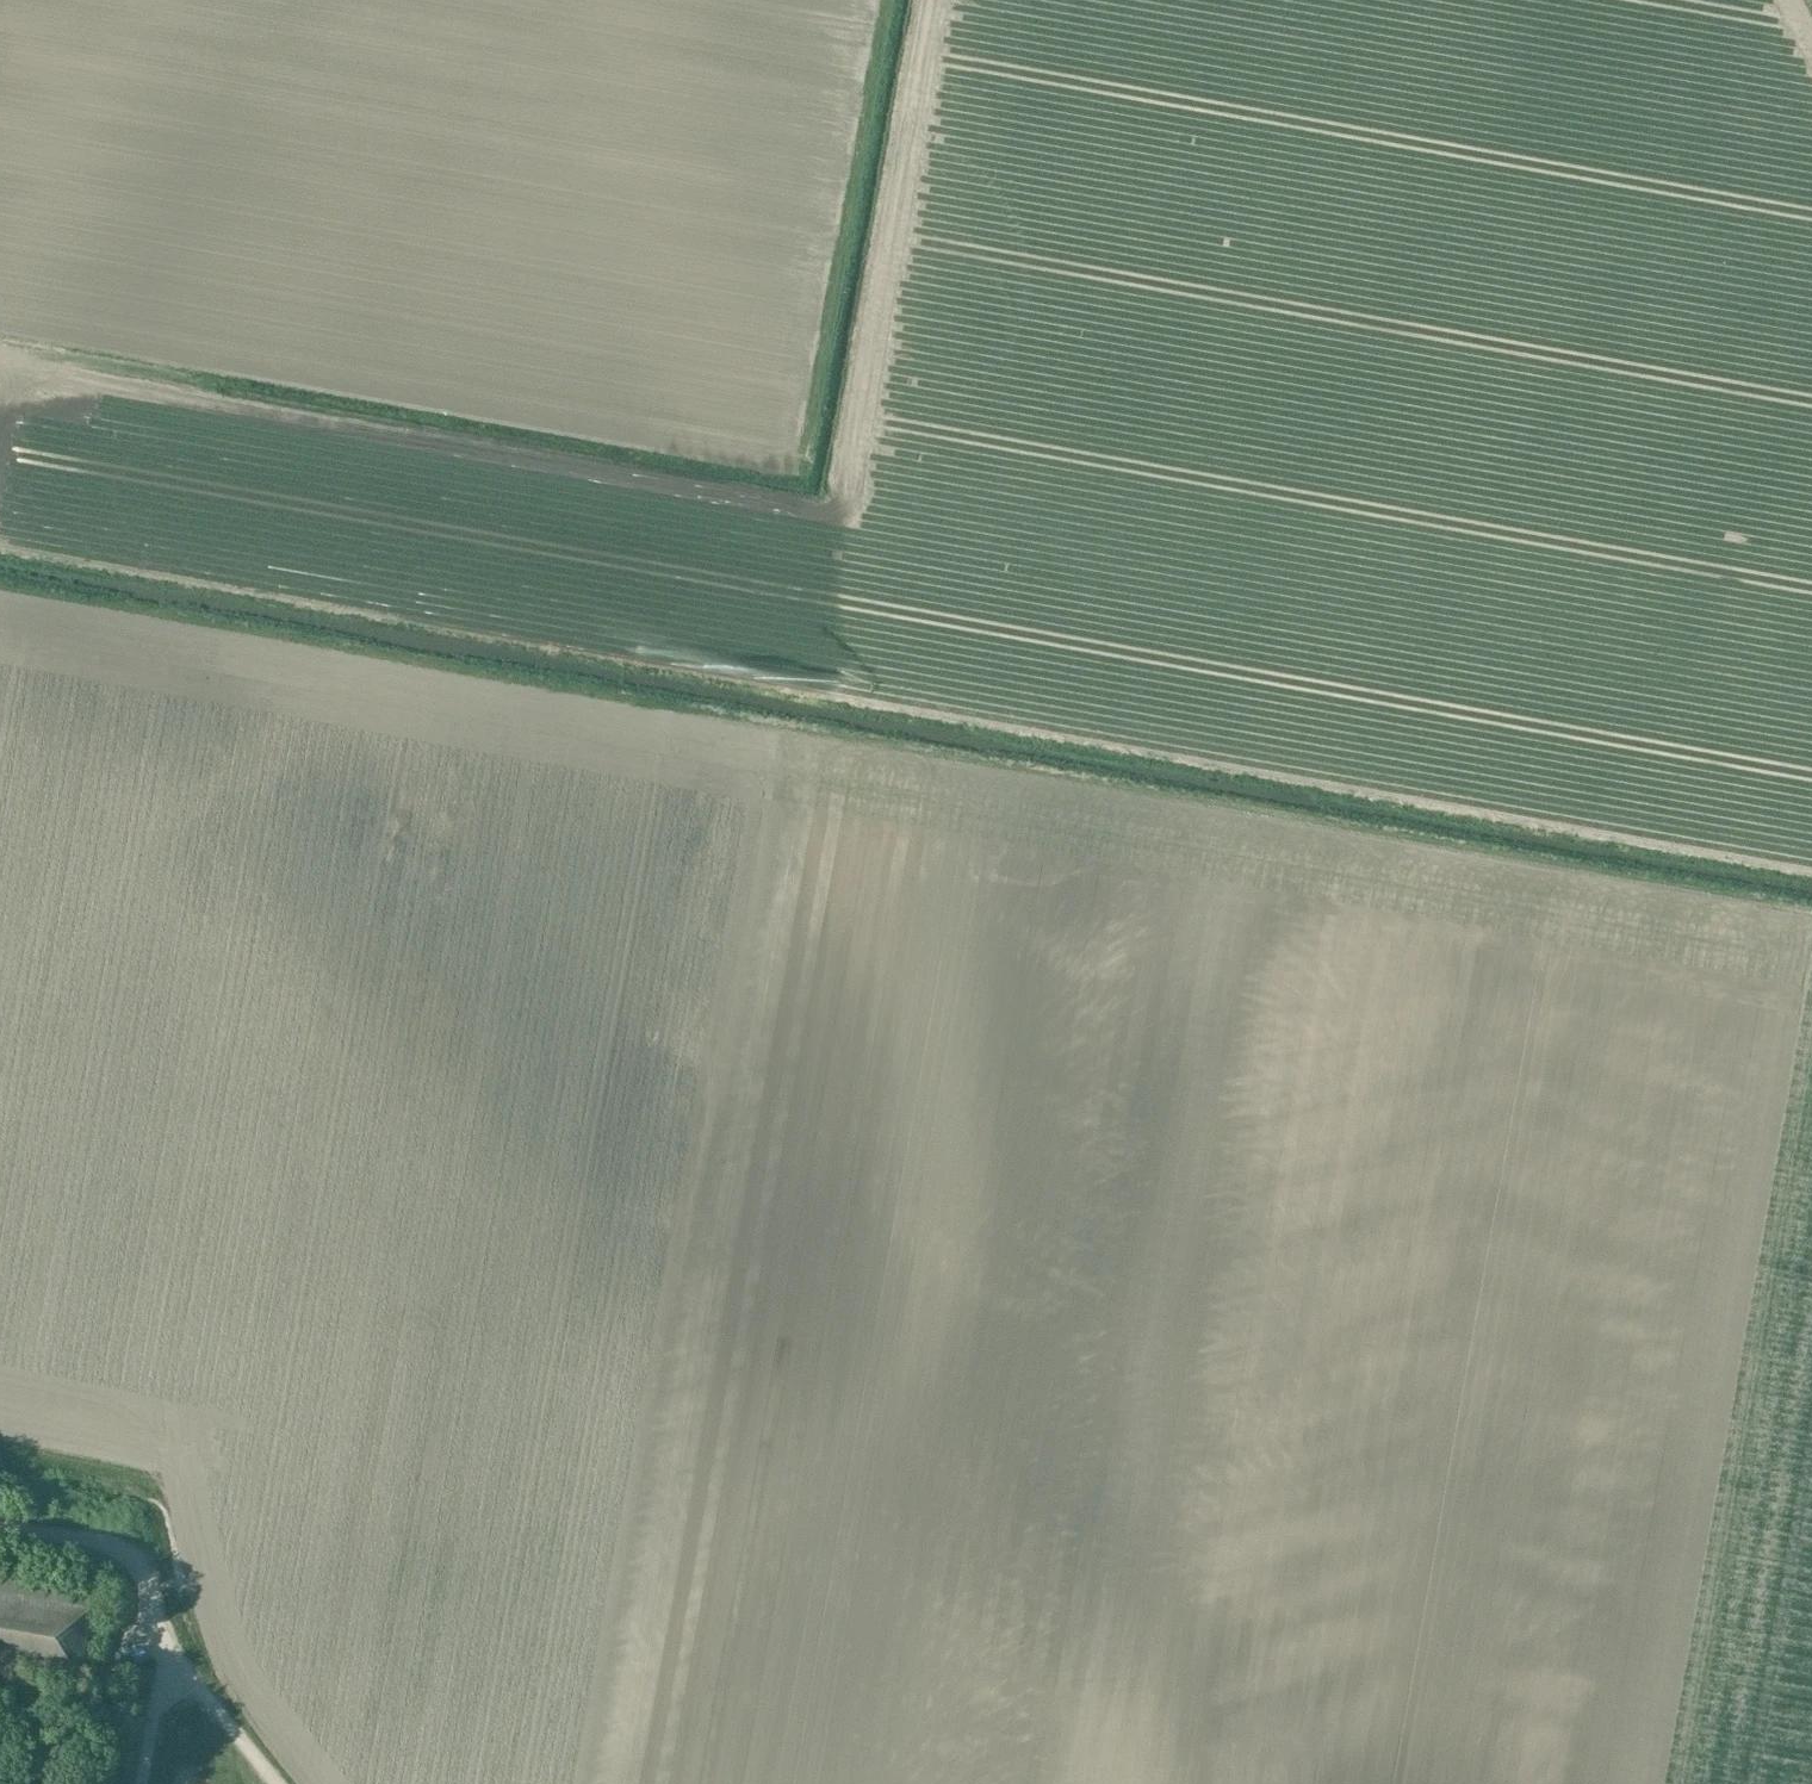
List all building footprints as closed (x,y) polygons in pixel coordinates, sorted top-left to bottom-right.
[(109,1591),(0,1571),(0,1691),(87,1709),(100,1647),(98,1646),(109,1591)]
